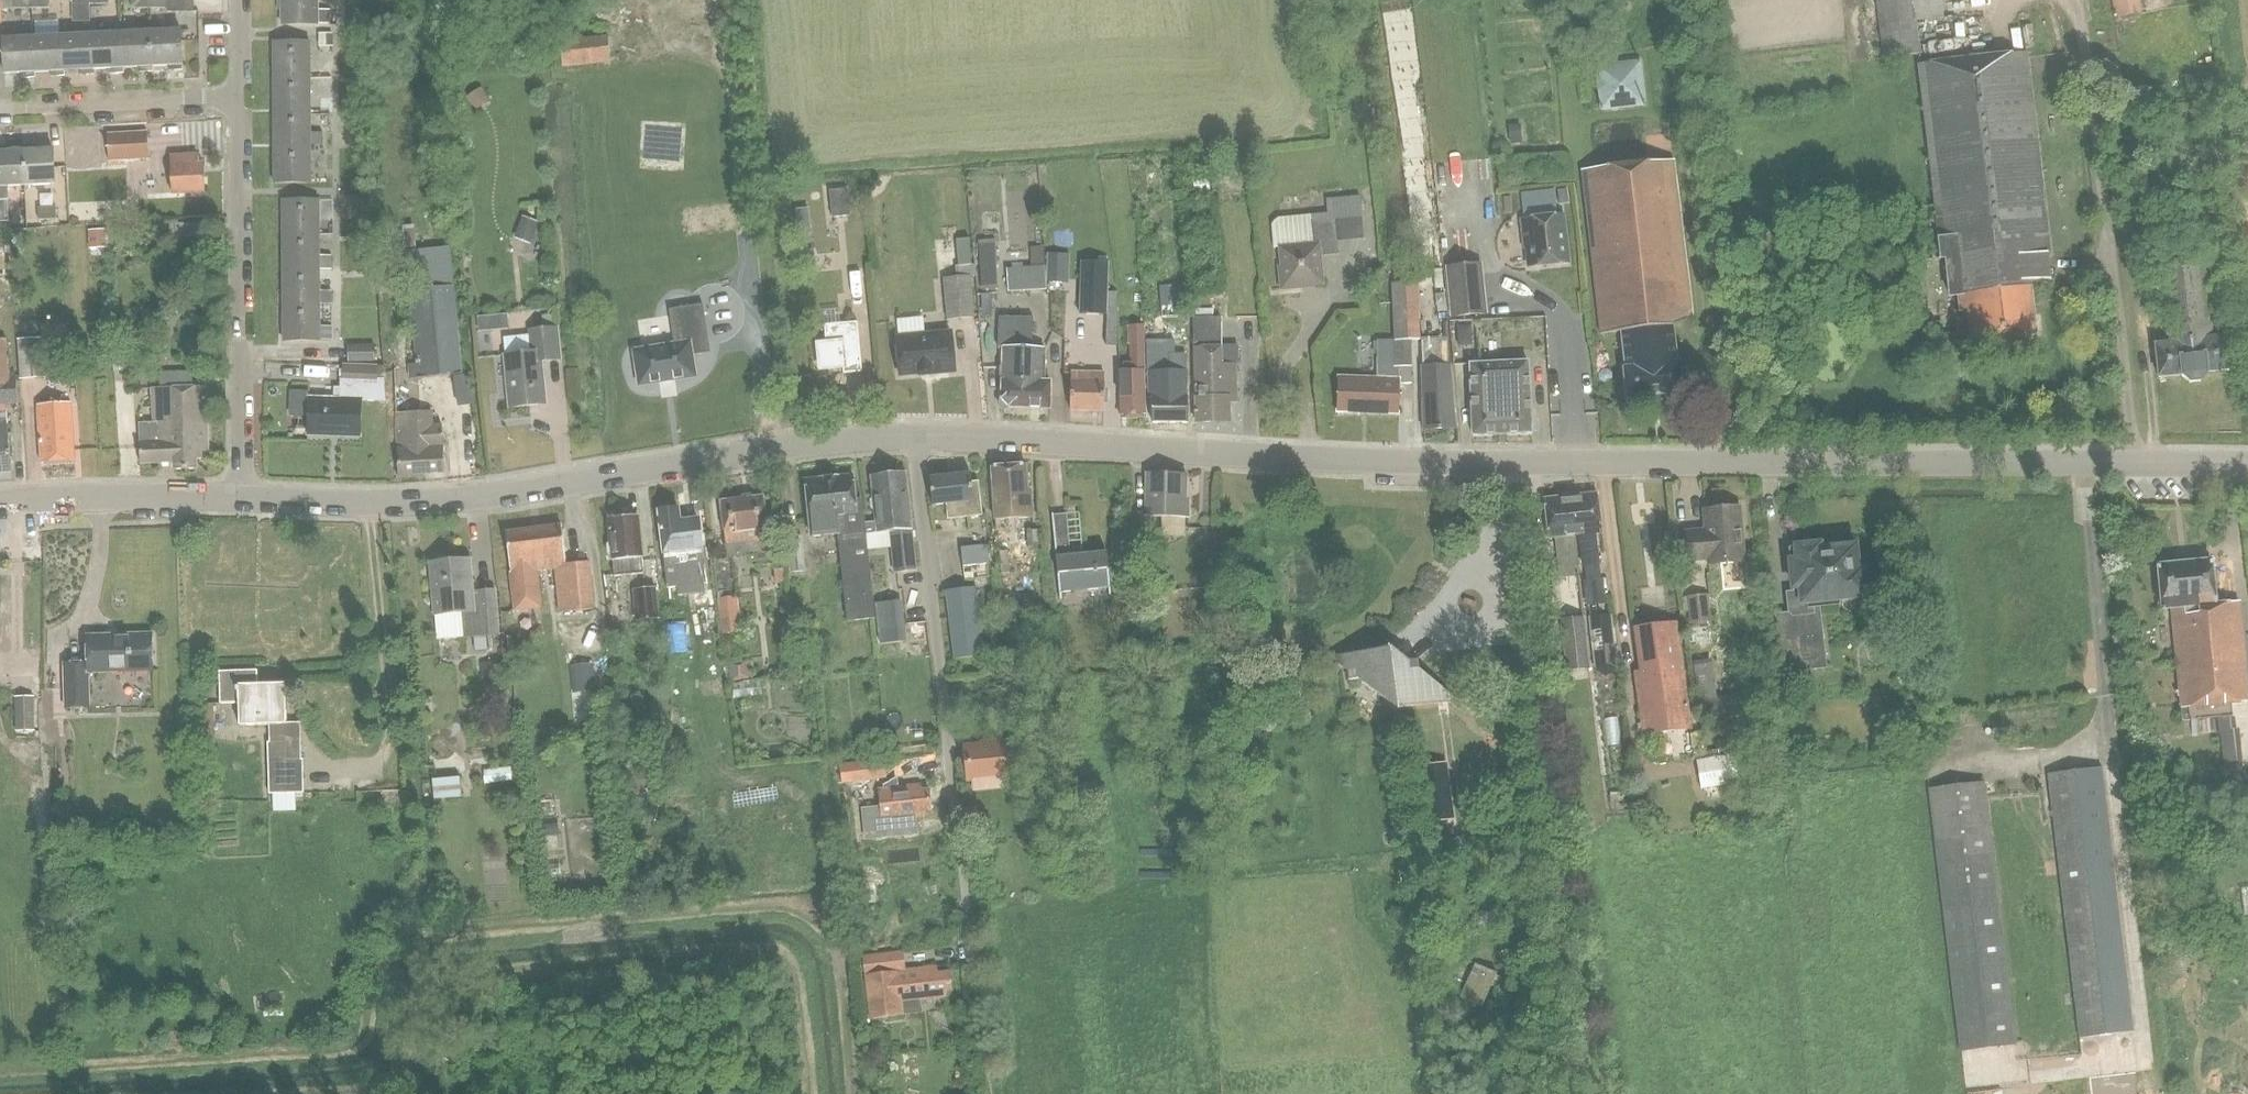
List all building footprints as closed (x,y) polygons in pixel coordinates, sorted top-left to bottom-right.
[(32,11),(32,0),(14,0),(14,12),(32,11)] [(32,11),(50,10),(50,0),(32,0),(32,11)] [(150,10),(150,0),(132,0),(132,11),(150,10)] [(166,13),(193,12),(193,0),(150,0),(150,10),(166,9),(166,13)] [(317,0),(281,0),(281,24),(317,23),(317,22),(328,22),(328,8),(317,8),(317,0)] [(1887,61),(1921,56),(1917,23),(1915,5),(1942,2),(1941,0),(1880,0),(1887,61)] [(2114,19),(2142,15),(2140,0),(2112,0),(2114,19)] [(182,64),(181,30),(151,31),(152,66),(168,65),(169,70),(182,69),(182,64)] [(153,71),(152,66),(151,31),(121,33),(123,67),(139,67),(139,72),(153,71)] [(123,73),(123,67),(121,33),(92,34),(93,69),(94,69),(110,68),(110,73),(123,73)] [(94,74),(94,69),(93,69),(92,34),(62,36),(64,71),(80,70),(80,75),(94,74)] [(319,35),(319,43),(334,43),(334,34),(319,35)] [(64,76),(64,71),(62,36),(33,37),(35,72),(51,71),(51,77),(64,76)] [(35,78),(35,72),(33,37),(3,39),(4,74),(21,73),(22,78),(35,78)] [(564,68),(612,63),(609,37),(561,42),(564,68)] [(272,41),(272,76),(309,77),(309,41),(272,41)] [(2027,284),(2052,282),(2025,52),(1920,64),(1943,259),(1946,259),(1950,295),(1958,294),(1960,309),(1954,310),(1957,332),(1968,330),(1970,341),(2033,333),(2029,299),(2027,284)] [(1643,63),(1596,67),(1600,114),(1648,110),(1643,63)] [(272,112),(308,112),(319,112),(319,98),(308,98),(309,77),(272,76),(272,112)] [(481,89),(467,98),(477,111),(490,102),(481,89)] [(308,132),(308,112),(272,112),(272,147),(308,147),(308,143),(320,143),(320,132),(308,132)] [(147,133),(107,135),(109,163),(149,161),(147,133)] [(54,184),(53,149),(36,150),(35,144),(22,145),(22,151),(23,151),(24,185),(54,184)] [(22,151),(6,151),(6,146),(0,146),(0,201),(8,201),(7,186),(24,185),(23,151),(22,151)] [(272,147),(272,182),(308,181),(308,147),(272,147)] [(203,190),(202,164),(197,164),(197,154),(169,156),(170,192),(203,190)] [(1598,310),(1601,335),(1621,333),(1624,368),(1621,368),(1624,399),(1681,392),(1678,363),(1675,363),(1671,328),(1692,320),(1674,160),(1583,170),(1598,310)] [(1568,190),(1557,191),(1558,204),(1569,204),(1568,190)] [(847,191),(829,193),(832,219),(850,218),(847,191)] [(317,199),(280,199),(281,234),(317,234),(329,234),(328,221),(317,221),(317,199)] [(8,224),(8,201),(0,201),(0,224),(8,224)] [(37,209),(37,219),(56,218),(55,208),(37,209)] [(1566,264),(1561,216),(1521,220),(1523,239),(1528,239),(1531,268),(1566,264)] [(522,217),(514,239),(531,245),(539,223),(522,217)] [(1273,250),(1279,249),(1281,272),(1278,272),(1280,292),(1299,290),(1299,288),(1323,286),(1320,258),(1338,257),(1335,221),(1311,224),(1310,217),(1278,220),(1276,221),(1272,225),(1271,228),(1273,250)] [(806,222),(796,223),(796,227),(797,235),(797,236),(798,235),(811,234),(810,224),(810,221),(806,222)] [(107,248),(106,230),(89,231),(90,249),(107,248)] [(281,270),(317,269),(328,269),(328,256),(317,256),(317,234),(281,234),(281,270)] [(973,261),(971,238),(943,240),(944,263),(973,261)] [(994,241),(978,242),(981,291),(997,290),(994,241)] [(418,251),(406,252),(409,289),(455,285),(451,248),(418,251)] [(2203,259),(2161,264),(2159,264),(2167,345),(2154,346),(2158,379),(2181,376),(2181,378),(2189,384),(2200,383),(2206,375),(2206,374),(2228,371),(2225,338),(2212,340),(2203,259)] [(1082,260),(1081,314),(1107,315),(1108,291),(1109,261),(1082,260)] [(1479,266),(1448,269),(1453,318),(1485,315),(1479,266)] [(945,323),(973,320),(970,279),(974,279),(973,267),(954,268),(955,279),(942,280),(945,323)] [(281,305),(317,305),(329,304),(329,291),(317,291),(317,269),(281,270),(281,305)] [(1006,271),(1007,293),(1045,291),(1044,269),(1006,271)] [(1049,269),(1048,281),(1068,282),(1068,270),(1049,269)] [(1338,377),(1337,415),(1398,418),(1400,369),(1412,369),(1411,342),(1420,342),(1417,283),(1394,284),(1395,358),(1377,358),(1377,379),(1338,377)] [(416,365),(409,366),(410,380),(463,375),(455,285),(409,289),(416,365)] [(1161,318),(1181,317),(1180,287),(1160,288),(1161,318)] [(1107,315),(1106,344),(1118,345),(1116,291),(1108,291),(1107,315)] [(317,305),(281,305),(281,340),(317,340),(317,305)] [(673,346),(632,352),(638,388),(695,379),(691,357),(708,355),(702,307),(669,312),(673,346)] [(493,317),(479,319),(480,333),(494,331),(493,317)] [(1438,319),(1437,352),(1431,352),(1431,360),(1451,361),(1451,319),(1438,319)] [(999,320),(998,349),(1003,349),(1002,367),(999,370),(999,377),(1002,380),(1001,401),(999,403),(999,408),(1002,411),(1007,411),(1009,409),(1050,410),(1050,383),(1044,383),(1045,350),(1032,350),(1033,320),(999,320)] [(1221,320),(1193,321),(1195,424),(1230,423),(1229,406),(1236,406),(1236,366),(1222,366),(1221,320)] [(843,375),(854,374),(854,367),(861,366),(857,323),(823,326),(825,345),(817,346),(820,370),(842,368),(843,375)] [(1143,327),(1128,328),(1128,346),(1131,346),(1131,373),(1119,373),(1121,419),(1145,419),(1143,327)] [(538,363),(560,361),(557,330),(527,333),(529,354),(503,356),(508,409),(543,405),(538,363)] [(955,374),(954,369),(951,334),(896,339),(899,377),(935,374),(935,376),(955,374)] [(43,338),(17,340),(20,380),(45,378),(43,338)] [(14,379),(14,374),(7,375),(5,339),(0,339),(0,404),(16,403),(14,379)] [(1153,399),(1153,424),(1187,424),(1185,357),(1174,357),(1174,344),(1147,344),(1148,399),(1153,399)] [(376,345),(350,346),(350,361),(376,360),(376,345)] [(1527,364),(1498,365),(1502,436),(1531,435),(1527,364)] [(375,380),(375,366),(340,365),(339,387),(332,387),(332,398),(306,397),(305,435),(358,437),(359,400),(374,400),(375,380)] [(1498,365),(1469,366),(1472,437),(1502,436),(1498,365)] [(1418,370),(1423,431),(1455,430),(1449,367),(1418,370)] [(1071,374),(1070,412),(1103,413),(1104,375),(1071,374)] [(375,380),(374,400),(383,401),(381,380),(375,380)] [(206,458),(204,386),(150,389),(152,423),(137,423),(138,442),(137,442),(138,463),(171,462),(171,469),(194,469),(194,459),(206,458)] [(36,405),(39,463),(73,460),(69,402),(36,405)] [(10,471),(5,413),(0,413),(0,471),(10,471)] [(429,413),(397,414),(399,477),(399,479),(425,478),(425,474),(443,474),(442,426),(439,426),(433,426),(433,425),(433,413),(429,413)] [(1025,466),(991,469),(995,522),(1032,519),(1030,490),(1027,491),(1025,466)] [(906,475),(878,478),(870,479),(877,536),(892,534),(895,569),(916,567),(906,475)] [(947,521),(982,518),(978,484),(971,484),(970,475),(929,480),(932,507),(946,506),(947,521)] [(1188,520),(1188,501),(1185,501),(1186,476),(1146,475),(1146,518),(1135,518),(1138,550),(1158,548),(1155,519),(1188,520)] [(874,620),(863,512),(857,513),(853,478),(805,482),(811,539),(838,536),(848,623),(874,620)] [(1595,535),(1601,534),(1597,496),(1570,499),(1575,537),(1580,537),(1583,566),(1598,565),(1595,535)] [(774,537),(767,538),(766,527),(763,499),(721,504),(724,532),(725,532),(728,559),(749,557),(749,561),(757,560),(757,566),(778,563),(774,537)] [(1570,538),(1575,537),(1570,499),(1544,501),(1548,540),(1555,539),(1559,580),(1574,578),(1570,538)] [(1738,508),(1702,511),(1704,530),(1685,532),(1687,563),(1707,561),(1707,566),(1743,562),(1738,508)] [(705,585),(703,568),(698,521),(680,523),(678,511),(658,513),(663,555),(667,589),(677,588),(678,596),(704,594),(703,585),(705,585)] [(1059,594),(1110,589),(1106,554),(1070,557),(1066,516),(1053,517),(1053,516),(1052,516),(1059,594)] [(614,578),(644,575),(642,560),(643,560),(639,520),(608,523),(612,563),(614,578)] [(561,527),(506,534),(511,576),(515,612),(542,609),(538,573),(555,571),(560,614),(594,611),(589,563),(566,566),(561,527)] [(1038,530),(1026,531),(1027,550),(1040,549),(1038,530)] [(804,573),(801,537),(785,539),(788,574),(804,573)] [(1824,636),(1823,636),(1819,609),(1838,606),(1837,601),(1865,597),(1864,595),(1876,590),(1875,577),(1862,575),(1862,572),(1856,573),(1854,549),(1850,549),(1846,546),(1836,547),(1834,551),(1819,552),(1819,547),(1796,550),(1797,561),(1790,562),(1793,594),(1786,595),(1788,614),(1774,616),(1777,642),(1778,642),(1781,675),(1828,670),(1824,636)] [(961,568),(987,565),(985,547),(959,550),(961,568)] [(1008,552),(999,553),(1002,574),(1010,573),(1008,552)] [(430,564),(437,641),(498,636),(494,592),(473,594),(470,561),(430,564)] [(2216,609),(2211,563),(2157,568),(2161,614),(2173,613),(2183,711),(2247,704),(2247,696),(2239,607),(2216,609)] [(719,602),(736,600),(732,565),(714,567),(719,602)] [(987,565),(961,568),(962,582),(989,579),(987,565)] [(1540,599),(1553,598),(1549,566),(1536,568),(1540,599)] [(954,661),(984,657),(976,589),(945,592),(954,661)] [(632,592),(635,625),(658,622),(654,590),(632,592)] [(1704,596),(1684,598),(1688,624),(1708,622),(1704,596)] [(722,638),(741,635),(736,600),(719,602),(717,602),(722,638)] [(1596,669),(1616,667),(1610,616),(1590,618),(1596,669)] [(1566,672),(1588,669),(1583,619),(1560,622),(1566,672)] [(1642,736),(1690,730),(1676,625),(1634,631),(1640,674),(1634,675),(1642,736)] [(782,630),(782,631),(782,632),(782,633),(783,634),(783,635),(784,636),(785,636),(786,636),(787,636),(788,636),(789,636),(790,635),(790,634),(791,633),(791,632),(791,631),(791,630),(790,629),(790,628),(789,627),(788,627),(787,627),(786,627),(785,627),(784,627),(783,628),(783,629),(782,630)] [(905,630),(879,633),(880,647),(906,644),(905,630)] [(152,635),(86,637),(87,664),(64,664),(65,710),(89,710),(88,674),(153,673),(152,635)] [(1331,658),(1310,643),(1309,645),(1348,672),(1349,684),(1362,683),(1397,710),(1453,703),(1473,719),(1474,717),(1418,675),(1417,663),(1406,665),(1387,650),(1331,658)] [(726,665),(728,683),(751,680),(749,663),(726,665)] [(571,666),(573,693),(596,691),(593,664),(571,666)] [(257,672),(219,673),(220,705),(239,705),(239,727),(270,726),(285,726),(285,743),(271,743),(269,743),(270,796),(305,795),(304,760),(303,760),(302,723),(286,723),(285,685),(258,686),(257,672)] [(735,698),(762,695),(760,681),(733,684),(735,698)] [(2236,732),(2232,732),(2230,720),(2216,721),(2218,738),(2219,738),(2222,765),(2239,763),(2236,732)] [(968,782),(1015,778),(1012,741),(981,743),(981,746),(965,747),(968,782)] [(1743,784),(1738,756),(1723,758),(1721,751),(1706,753),(1707,761),(1694,763),(1699,791),(1743,784)] [(837,767),(839,785),(883,779),(881,761),(837,767)] [(511,768),(484,771),(485,784),(512,781),(511,768)] [(2104,770),(2048,776),(2076,1040),(2132,1034),(2104,770)] [(460,797),(458,777),(430,780),(432,800),(460,797)] [(880,810),(865,812),(867,834),(915,829),(914,820),(924,818),(923,813),(931,812),(929,792),(921,793),(921,787),(897,790),(893,783),(883,788),(883,791),(878,792),(880,810)] [(1985,785),(1930,791),(1959,1054),(2014,1048),(1985,785)] [(557,822),(537,824),(537,827),(538,837),(559,835),(558,825),(557,822)] [(870,1021),(878,1020),(903,1017),(901,1004),(946,999),(945,993),(952,992),(950,973),(937,975),(936,969),(905,972),(903,954),(863,958),(870,1021)] [(1475,968),(1461,1000),(1484,1011),(1493,991),(1498,993),(1503,982),(1498,980),(1498,978),(1475,968)]
